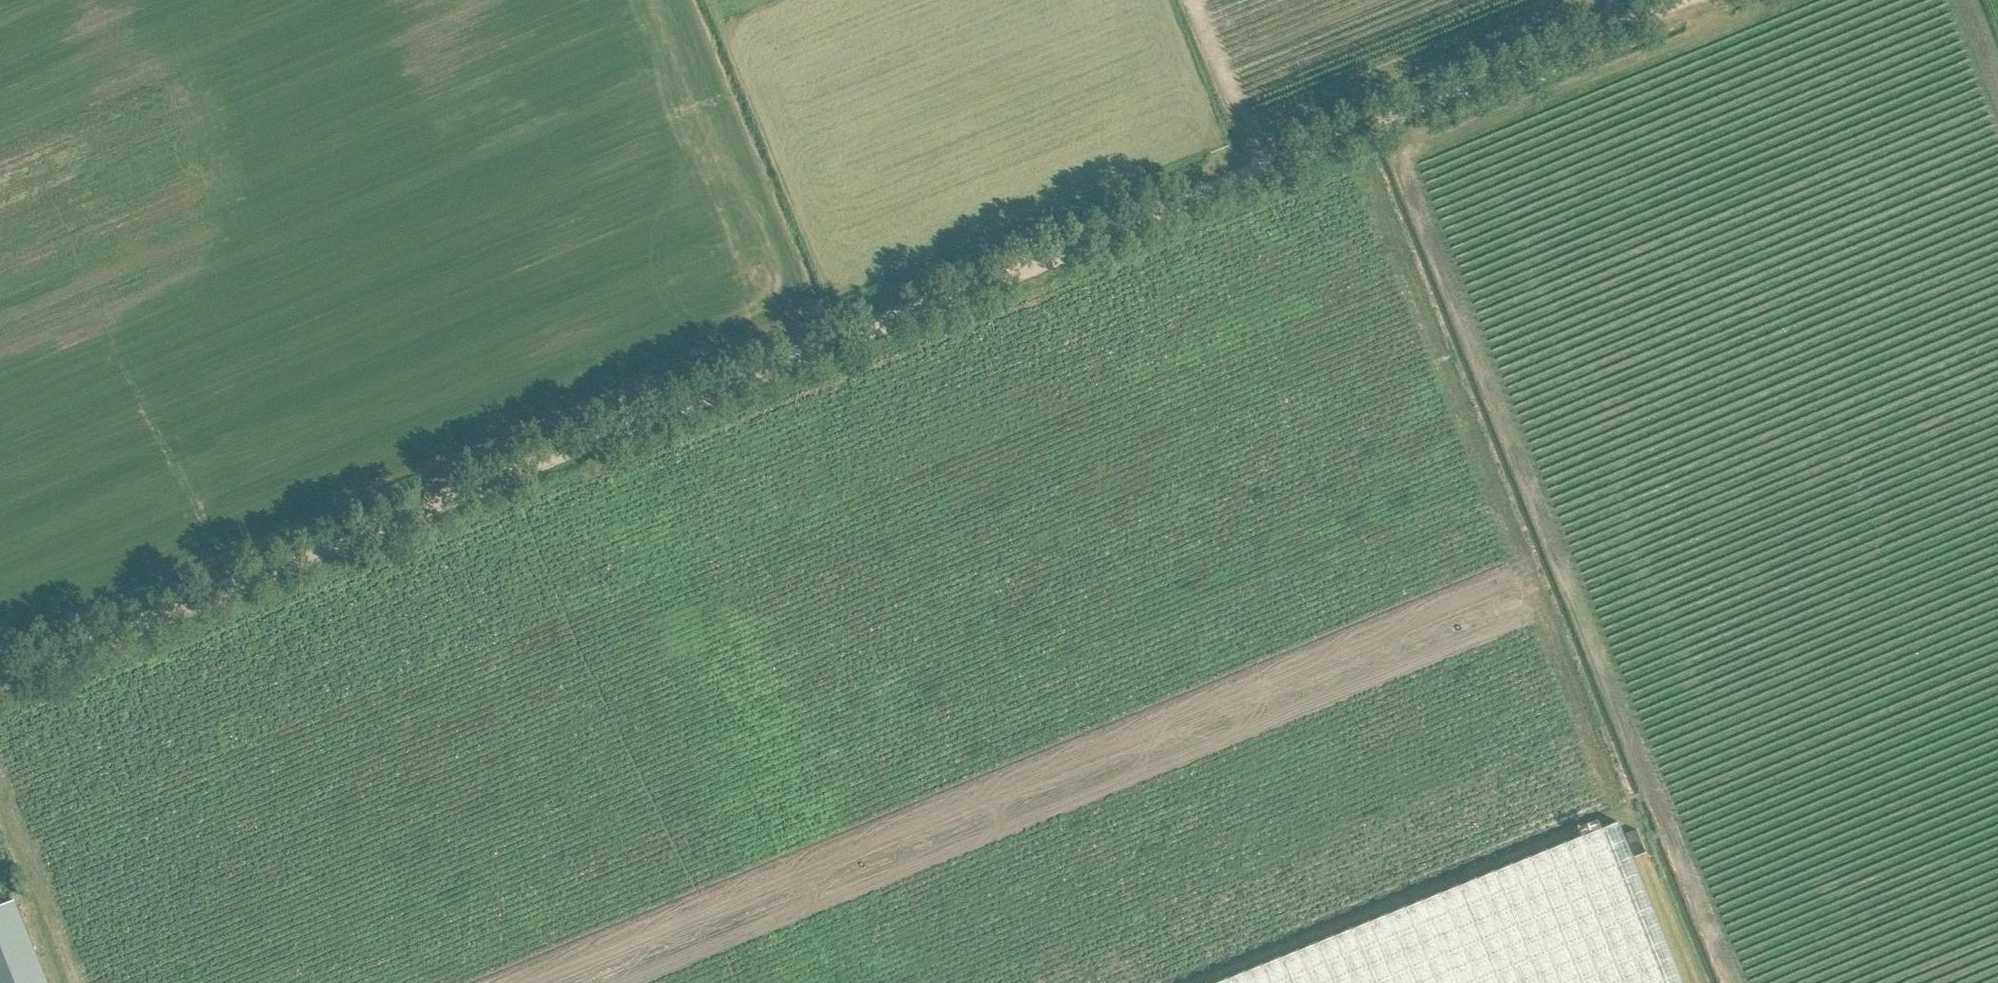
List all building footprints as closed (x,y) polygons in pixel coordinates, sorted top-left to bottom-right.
[(1220,982),(1685,982),(1620,822),(1220,982)] [(0,905),(0,982),(46,982),(13,900),(0,905)]
